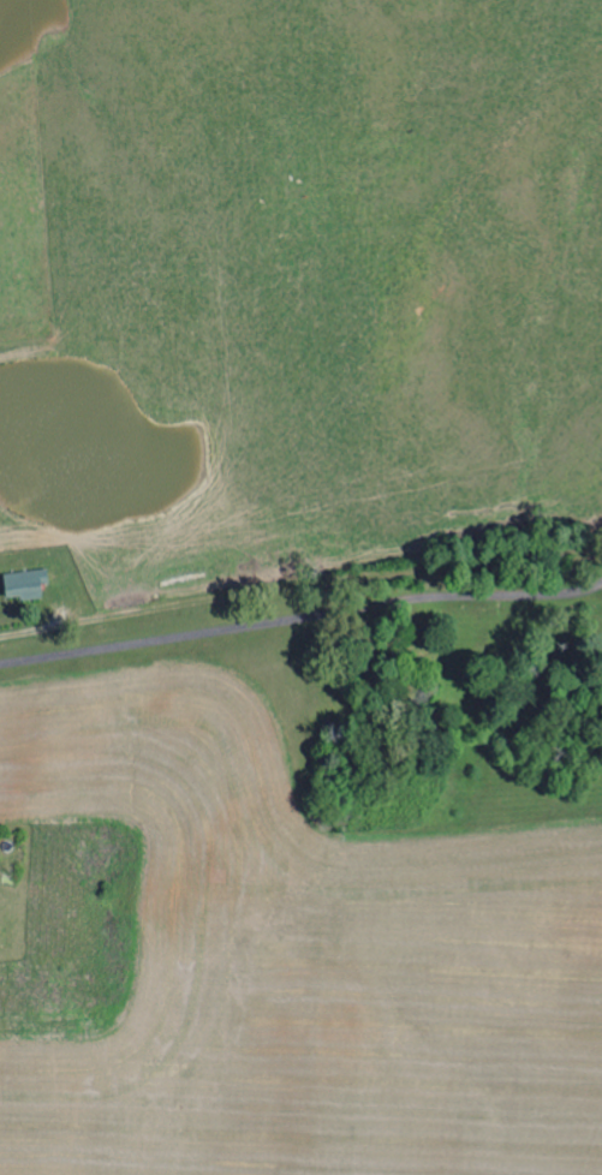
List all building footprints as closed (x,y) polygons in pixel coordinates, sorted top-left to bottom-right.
[(11,600),(47,593),(42,567),(6,574),(11,600)]
